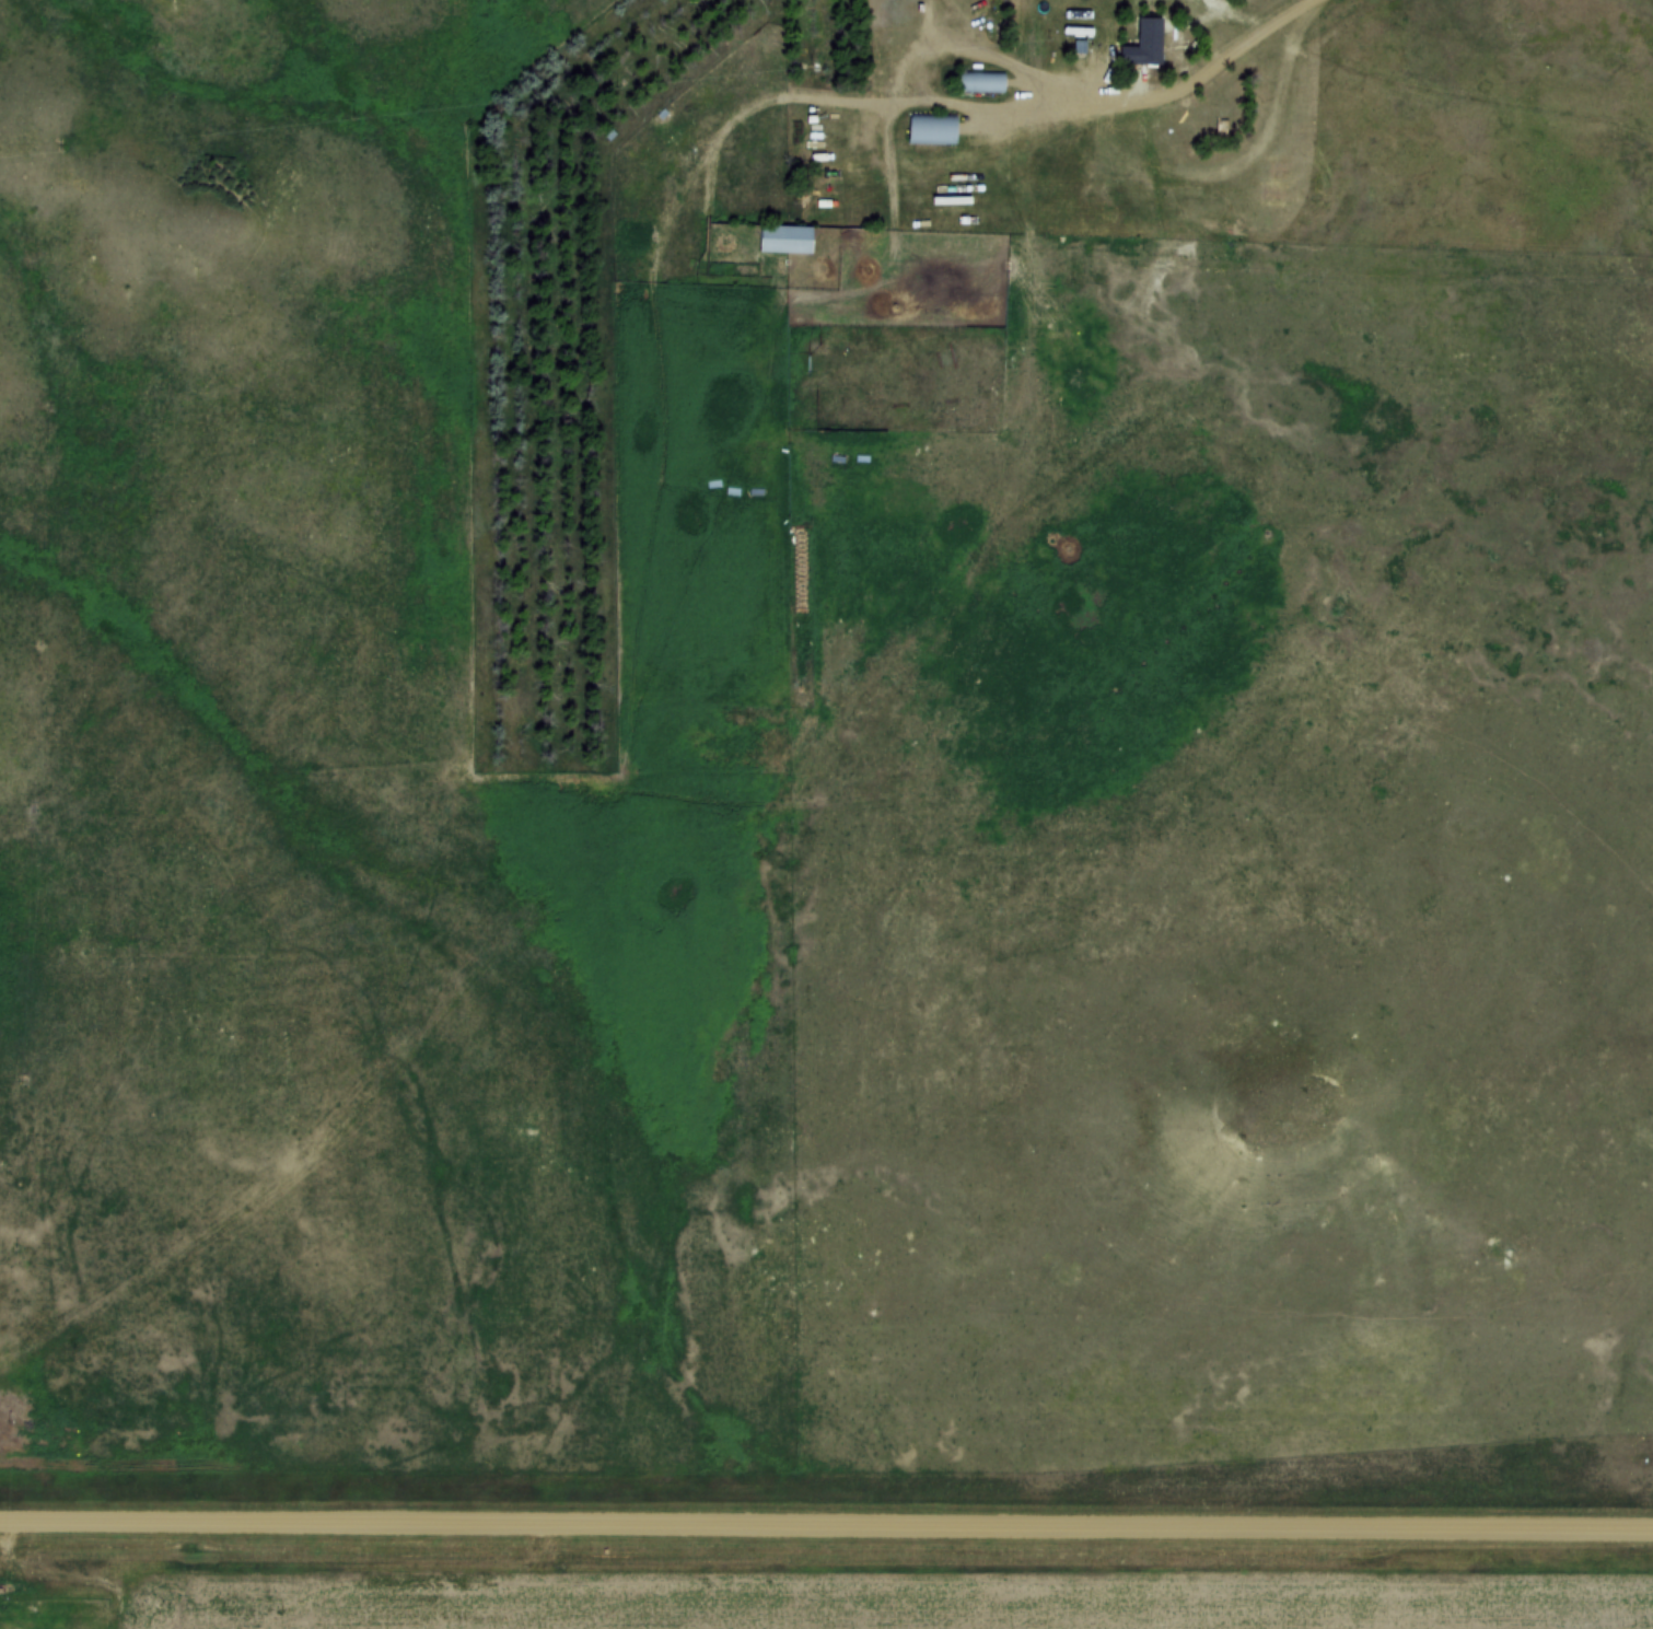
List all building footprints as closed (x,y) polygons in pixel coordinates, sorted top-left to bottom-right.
[(1163,66),(1163,34),(1139,34),(1139,48),(1122,48),(1122,66),(1163,66)] [(959,74),(959,95),(1006,95),(1006,74),(959,74)] [(909,145),(958,145),(958,116),(909,116),(909,145)] [(814,255),(814,228),(760,228),(760,255),(814,255)] [(889,503),(889,515),(905,515),(905,503),(889,503)]
